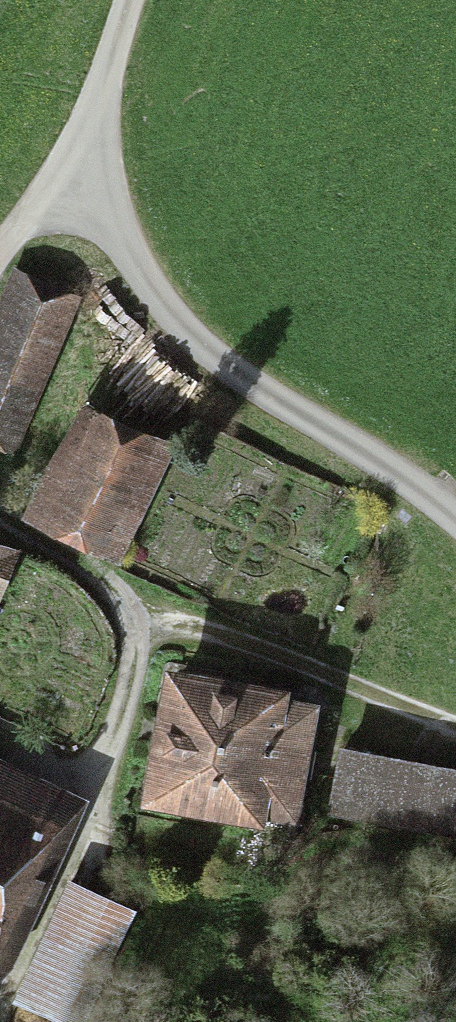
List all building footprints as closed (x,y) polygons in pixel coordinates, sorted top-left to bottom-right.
[(20,274),(0,321),(0,436),(8,439),(70,296),(20,274)] [(161,439),(90,404),(41,503),(112,538),(161,439)] [(0,544),(0,570),(10,549),(0,544)] [(306,695),(166,670),(147,775),(287,800),(306,695)] [(346,745),(334,802),(455,827),(455,767),(346,745)] [(67,801),(0,770),(0,944),(67,801)] [(130,912),(82,888),(26,998),(74,1021),(75,1021),(130,912)]
